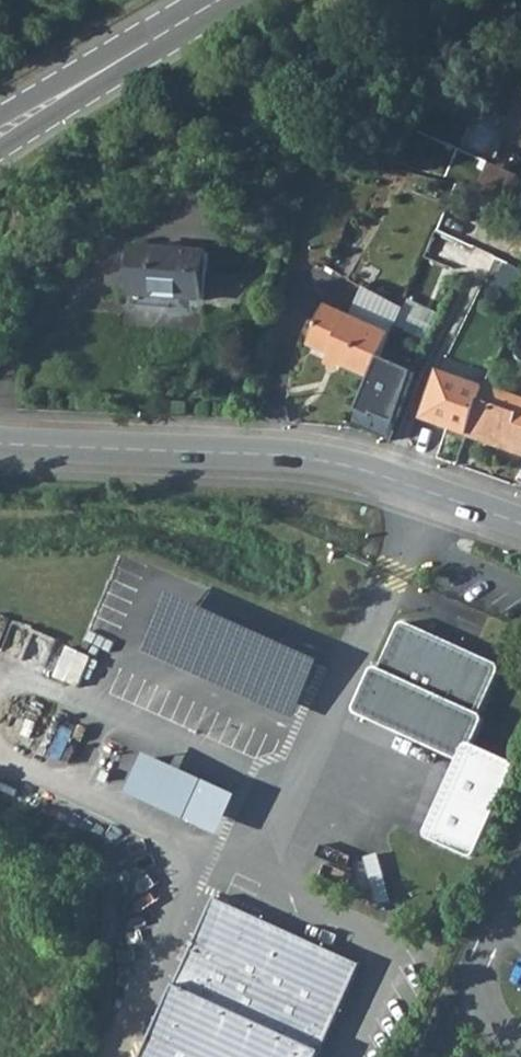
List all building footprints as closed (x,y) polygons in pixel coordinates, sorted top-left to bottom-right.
[(520,173),(520,97),(493,161),(520,173)] [(204,301),(207,254),(134,248),(131,292),(177,296),(178,299),(204,301)] [(344,320),(386,339),(397,313),(357,290),(344,320)] [(437,312),(422,306),(409,332),(423,339),(437,312)] [(366,383),(376,361),(386,339),(344,320),(320,309),(303,347),(324,357),(322,363),(366,383)] [(389,441),(413,377),(376,361),(366,383),(348,423),(389,441)] [(485,388),(438,371),(422,419),(468,435),(481,400),(485,388)] [(468,435),(520,454),(520,397),(499,390),(494,404),(481,400),(468,435)] [(169,598),(143,654),(292,720),(318,664),(169,598)] [(462,761),(428,838),(475,860),(487,844),(514,783),(516,776),(514,770),(509,765),(501,761),(474,748),(486,720),(483,712),(483,708),(484,705),(499,672),(498,667),(496,663),(493,661),(409,622),(403,623),(399,625),(395,630),(380,664),(371,668),(366,679),(354,705),(355,707),(355,710),(357,713),(359,714),(362,716),(462,761)] [(81,682),(90,652),(66,645),(57,675),(81,682)] [(235,799),(148,760),(130,800),(217,839),(235,799)] [(219,901),(148,1056),(327,1056),(367,967),(219,901)]
